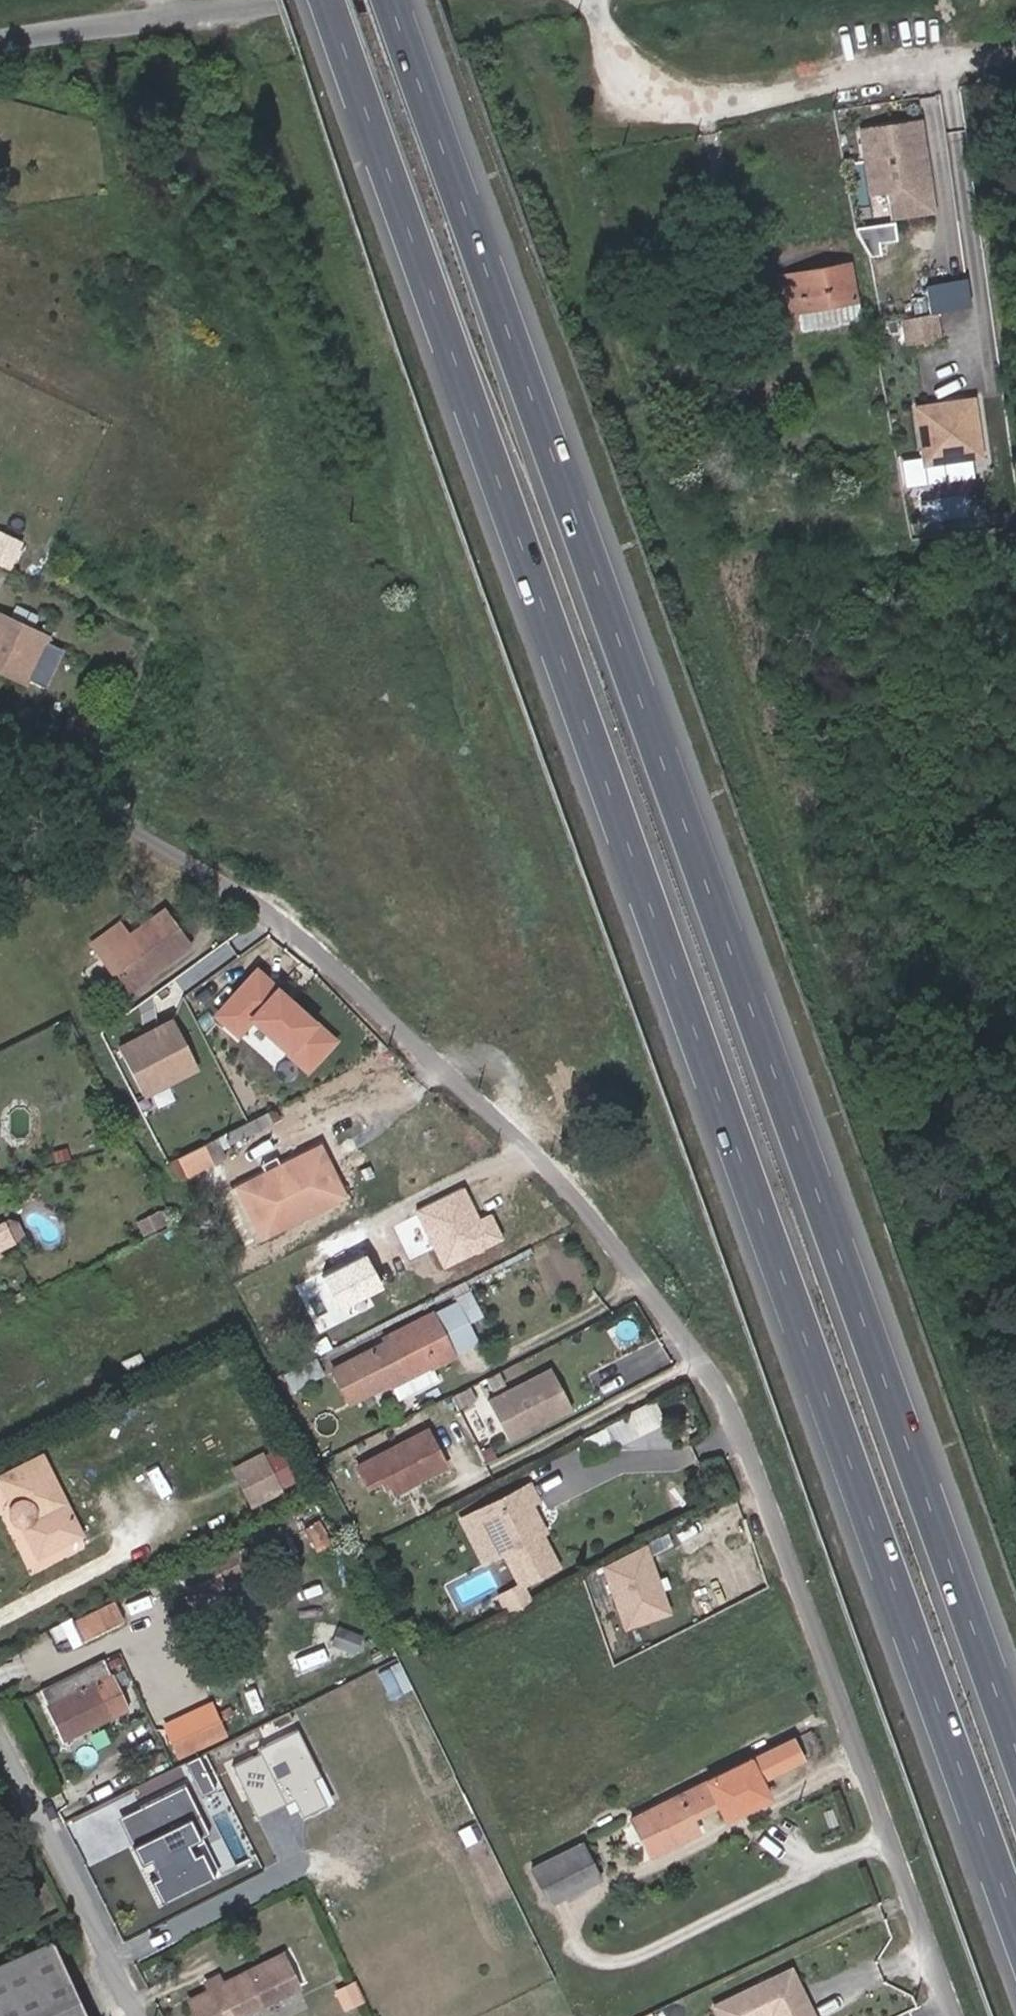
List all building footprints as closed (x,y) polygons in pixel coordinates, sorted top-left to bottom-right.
[(919,122),(861,130),(864,155),(883,152),(892,217),(932,211),(919,122)] [(883,152),(864,155),(869,192),(888,190),(883,152)] [(866,248),(899,244),(895,220),(863,224),(866,248)] [(855,299),(849,264),(794,274),(795,279),(779,282),(784,309),(797,307),(797,312),(857,301),(857,299),(855,299)] [(795,279),(794,274),(778,277),(779,282),(795,279)] [(968,307),(965,281),(923,289),(927,314),(933,313),(968,307)] [(861,320),(857,301),(797,312),(801,331),(861,320)] [(927,314),(900,319),(905,349),(938,343),(933,313),(927,314)] [(971,401),(914,409),(921,458),(931,465),(971,460),(978,451),(971,401)] [(20,542),(0,533),(0,566),(7,569),(20,542)] [(45,638),(0,617),(0,675),(23,686),(45,638)] [(157,968),(188,945),(163,910),(128,936),(118,923),(91,943),(101,957),(105,954),(126,983),(154,963),(157,968)] [(126,991),(157,968),(154,963),(126,983),(105,954),(101,957),(126,991)] [(227,1007),(231,1010),(222,1020),(240,1035),(253,1020),(290,1052),(297,1044),(314,1058),(317,1060),(335,1039),(292,1002),(289,1006),(274,994),(277,990),(256,972),(227,1007)] [(277,990),(274,994),(289,1006),(292,1002),(277,990)] [(197,1067),(172,1019),(118,1047),(142,1095),(197,1067)] [(314,1058),(297,1044),(290,1052),(307,1065),(314,1058)] [(272,1123),(266,1111),(256,1116),(262,1128),(272,1123)] [(232,1142),(256,1130),(250,1119),(227,1131),(232,1142)] [(210,1162),(202,1145),(178,1156),(187,1175),(210,1162)] [(262,1235),(342,1195),(318,1147),(270,1171),(260,1176),(238,1187),(262,1235)] [(270,1171),(266,1162),(256,1167),(260,1176),(270,1171)] [(10,1241),(1,1223),(0,1223),(0,1246),(10,1241)] [(482,1316),(471,1295),(457,1302),(468,1323),(482,1316)] [(478,1343),(468,1323),(457,1302),(456,1300),(431,1313),(452,1355),(478,1343)] [(392,1387),(452,1355),(431,1313),(383,1337),(386,1342),(332,1369),(349,1403),(389,1382),(392,1387)] [(323,1375),(315,1358),(283,1374),(292,1391),(323,1375)] [(551,1370),(487,1402),(508,1442),(571,1410),(551,1370)] [(586,1462),(622,1444),(612,1423),(575,1442),(586,1462)] [(445,1466),(426,1430),(356,1466),(367,1487),(381,1479),(385,1487),(390,1484),(394,1493),(445,1466)] [(253,1505),(296,1484),(276,1443),(233,1464),(253,1505)] [(40,1455),(0,1476),(0,1483),(11,1505),(11,1506),(10,1510),(10,1515),(11,1519),(15,1522),(19,1524),(21,1523),(37,1556),(80,1534),(40,1455)] [(530,1526),(536,1517),(529,1503),(536,1500),(528,1484),(497,1500),(500,1505),(479,1517),(499,1555),(503,1553),(519,1585),(556,1566),(539,1532),(534,1535),(530,1526)] [(499,1555),(479,1517),(500,1505),(497,1500),(461,1519),(484,1562),(499,1555)] [(543,1530),(536,1517),(530,1526),(534,1535),(539,1532),(543,1530)] [(627,1628),(675,1610),(650,1544),(602,1562),(627,1628)] [(246,1581),(238,1564),(252,1557),(247,1547),(196,1570),(200,1578),(215,1611),(232,1603),(226,1589),(246,1581)] [(200,1578),(196,1570),(185,1575),(188,1583),(200,1578)] [(528,1602),(519,1585),(502,1594),(511,1612),(528,1602)] [(511,1612),(502,1594),(497,1596),(506,1614),(511,1612)] [(124,1623),(113,1600),(71,1621),(82,1643),(124,1623)] [(127,1709),(109,1673),(108,1673),(102,1658),(38,1689),(46,1704),(45,1704),(63,1740),(127,1709)] [(213,1697),(162,1721),(179,1757),(230,1732),(213,1697)] [(304,1730),(234,1756),(256,1812),(299,1796),(305,1810),(331,1800),(304,1730)] [(724,1818),(767,1796),(759,1779),(801,1759),(791,1739),(630,1818),(648,1855),(697,1832),(689,1817),(716,1803),(724,1818)] [(119,1817),(164,1900),(245,1856),(232,1832),(217,1840),(185,1781),(119,1817)] [(598,1880),(580,1843),(530,1868),(549,1905),(598,1880)] [(52,1941),(0,1965),(0,2015),(86,2015),(52,1941)] [(297,1984),(283,1954),(222,1985),(209,1991),(189,2001),(196,2015),(234,2015),(297,1984)] [(714,2006),(719,2015),(804,2015),(800,2009),(797,2011),(793,2002),(796,2000),(792,1992),(799,1989),(790,1970),(714,2006)] [(222,1985),(217,1975),(204,1981),(209,1991),(222,1985)] [(360,1999),(351,1981),(336,1988),(345,2006),(360,1999)]
